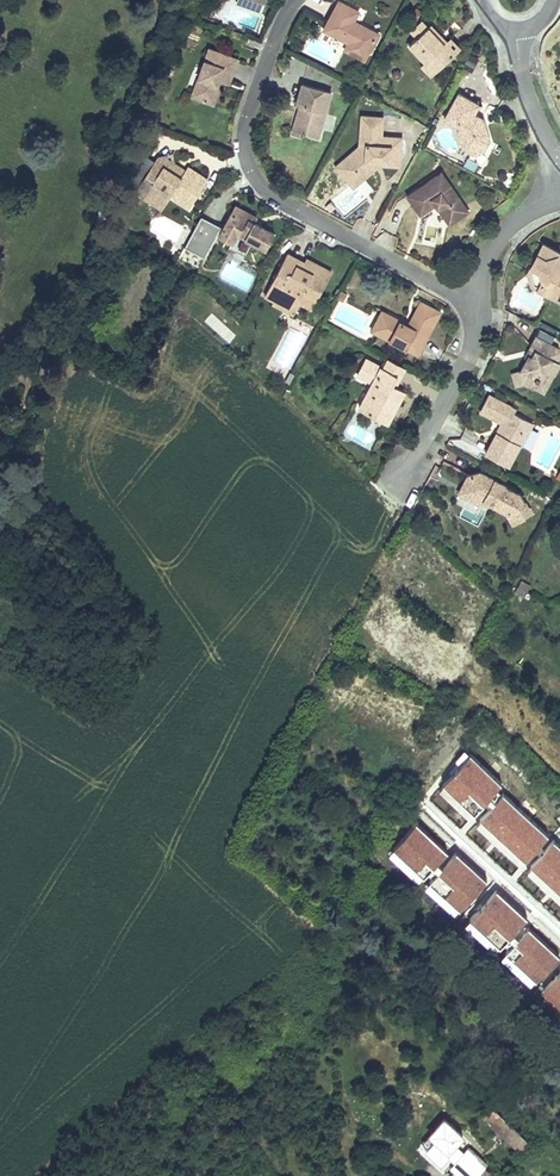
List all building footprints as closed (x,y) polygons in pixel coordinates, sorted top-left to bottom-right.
[(359,11),(339,0),(323,30),(348,43),(368,54),(379,34),(360,24),(358,27),(352,24),(354,21),(359,11)] [(417,37),(428,27),(422,20),(411,31),(417,37)] [(426,62),(436,72),(457,52),(447,42),(444,44),(440,48),(437,46),(440,43),(435,38),(437,36),(428,27),(417,37),(409,45),(426,62)] [(444,44),(437,36),(435,38),(440,43),(437,46),(440,48),(444,44)] [(447,42),(457,52),(460,49),(450,39),(447,42)] [(364,61),(368,54),(348,43),(345,51),(364,61)] [(222,81),(229,83),(238,58),(209,48),(192,96),(210,103),(219,79),(222,81)] [(421,66),(431,77),(436,72),(426,62),(421,66)] [(222,81),(219,79),(210,103),(214,104),(222,81)] [(318,138),(331,92),(302,84),(296,104),(300,105),(303,106),(302,110),(299,109),(294,125),(301,127),(305,134),(318,138)] [(483,118),(475,121),(471,119),(474,114),(479,104),(458,94),(445,120),(460,128),(458,132),(463,148),(471,152),(473,148),(481,145),(486,147),(489,140),(483,118)] [(401,138),(381,137),(383,117),(362,116),(360,147),(339,164),(346,172),(355,173),(362,180),(376,168),(372,165),(377,161),(380,165),(400,166),(401,138)] [(305,134),(301,127),(294,125),(292,134),(301,136),(305,134)] [(486,147),(481,145),(473,148),(471,152),(475,155),(483,152),(486,147)] [(174,163),(173,154),(159,156),(176,168),(173,172),(181,177),(186,170),(174,163)] [(208,179),(188,166),(186,170),(181,177),(173,172),(176,168),(159,156),(141,185),(167,202),(170,197),(189,209),(208,179)] [(355,173),(346,172),(339,164),(336,167),(354,187),(362,180),(355,173)] [(436,205),(450,224),(468,211),(441,173),(407,196),(421,215),(436,205)] [(167,202),(141,185),(136,192),(162,209),(167,202)] [(253,215),(236,206),(220,236),(232,243),(237,234),(266,249),(274,234),(254,222),(250,220),(253,215)] [(205,258),(219,226),(200,218),(186,250),(205,258)] [(543,244),(531,267),(539,271),(542,281),(538,289),(559,301),(559,253),(543,244)] [(244,258),(256,265),(263,253),(251,246),(244,258)] [(300,260),(288,253),(265,296),(274,301),(275,301),(278,295),(289,301),(292,296),(301,301),(300,303),(312,310),(332,273),(307,259),(305,263),(303,266),(298,264),(300,260)] [(542,281),(539,271),(531,267),(527,274),(532,286),(538,289),(542,281)] [(301,301),(292,296),(289,301),(278,295),(275,301),(274,301),(273,304),(294,315),(300,303),(301,301)] [(381,336),(418,355),(441,312),(421,301),(407,327),(404,325),(405,323),(387,313),(381,324),(386,327),(381,336)] [(381,324),(387,313),(382,311),(371,331),(381,336),(386,327),(381,324)] [(552,341),(553,335),(539,331),(537,338),(552,341)] [(533,348),(538,338),(535,336),(524,356),(527,358),(528,356),(531,358),(534,351),(533,348)] [(557,348),(538,338),(533,348),(534,351),(531,358),(528,356),(527,358),(520,371),(524,384),(532,388),(538,378),(543,381),(548,371),(554,374),(559,364),(556,362),(559,356),(557,348)] [(378,372),(368,367),(371,361),(366,358),(357,374),(373,383),(378,372)] [(405,368),(389,359),(384,368),(398,376),(393,385),(395,386),(405,368)] [(395,386),(393,385),(398,376),(384,368),(371,361),(368,367),(378,372),(373,383),(359,408),(387,423),(394,410),(392,409),(395,403),(398,404),(405,391),(395,386)] [(515,386),(524,384),(520,371),(511,373),(515,386)] [(543,394),(554,374),(548,371),(543,381),(538,378),(532,388),(543,394)] [(497,433),(486,454),(509,466),(520,446),(521,447),(534,424),(514,413),(516,409),(489,395),(482,407),(491,412),(489,415),(503,422),(506,427),(501,435),(497,433)] [(501,435),(505,427),(503,422),(497,433),(501,435)] [(520,494),(505,487),(506,485),(481,472),(468,476),(462,487),(474,494),(479,492),(485,495),(483,499),(484,499),(495,505),(497,503),(505,508),(508,512),(507,513),(513,524),(525,517),(524,515),(530,512),(520,494)] [(485,495),(479,492),(474,494),(462,487),(459,492),(481,504),(484,499),(483,499),(485,495)] [(521,581),(518,587),(527,591),(530,586),(521,581)] [(516,592),(524,596),(527,591),(518,587),(516,592)] [(548,796),(496,748),(488,757),(477,746),(466,757),(458,749),(452,765),(475,786),(519,828),(527,819),(533,813),(548,796)] [(512,835),(519,828),(475,786),(468,794),(512,835)] [(533,813),(527,819),(535,826),(541,820),(533,813)] [(416,824),(390,850),(421,880),(447,854),(416,824)] [(559,903),(559,848),(553,842),(526,872),(559,903)] [(523,862),(527,867),(545,852),(540,847),(523,862)] [(494,883),(490,888),(480,878),(468,891),(468,892),(449,912),(455,918),(455,920),(458,922),(466,930),(469,930),(470,928),(519,975),(559,1013),(559,946),(494,883)] [(519,975),(470,928),(469,930),(466,930),(458,922),(453,928),(505,975),(519,975)] [(530,1037),(527,1041),(535,1048),(538,1044),(530,1037)] [(535,1048),(527,1041),(512,1058),(520,1064),(535,1048)] [(505,1119),(491,1106),(489,1108),(503,1122),(505,1119)] [(515,1129),(505,1119),(503,1122),(489,1108),(484,1113),(498,1127),(496,1129),(505,1138),(507,1136),(522,1150),(527,1145),(513,1131),(515,1129)] [(484,1113),(482,1115),(496,1129),(498,1127),(484,1113)] [(529,1142),(515,1129),(513,1131),(527,1145),(529,1142)] [(522,1150),(507,1136),(505,1138),(520,1152),(522,1150)] [(485,1168),(487,1165),(469,1148),(451,1166),(461,1175),(494,1175),(485,1168)]
